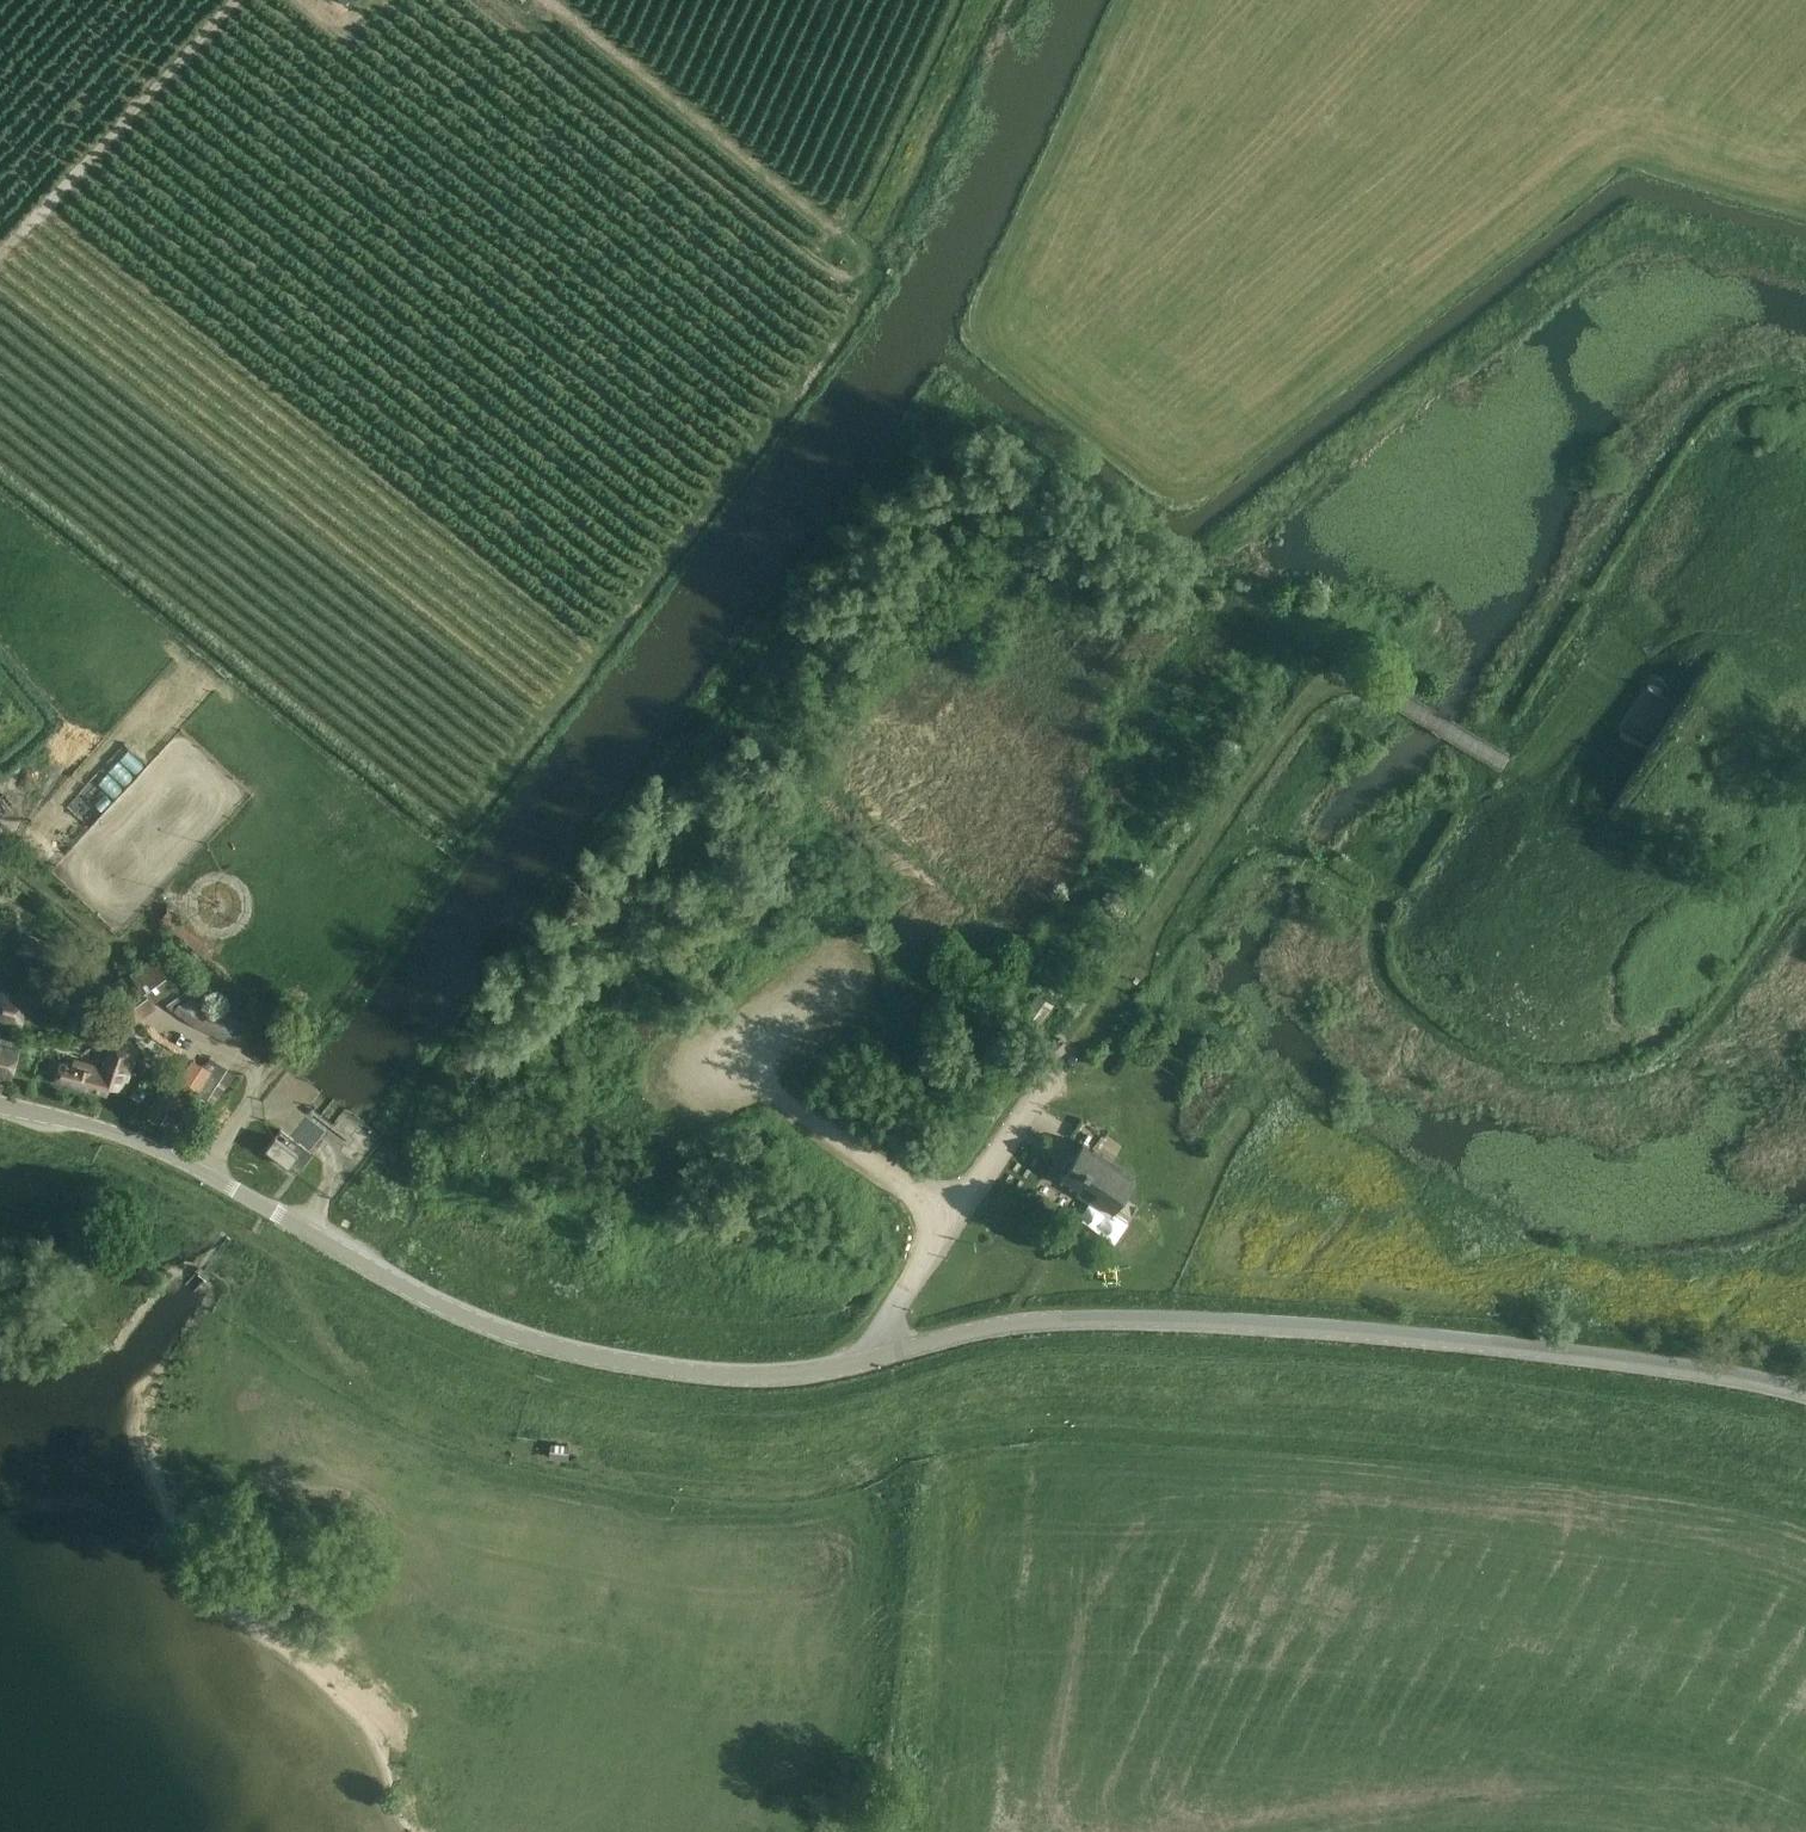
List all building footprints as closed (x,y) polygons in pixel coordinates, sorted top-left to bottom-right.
[(1620,809),(1635,786),(1706,669),(1721,644),(1719,642),(1700,673),(1698,671),(1682,698),(1665,687),(1664,683),(1658,681),(1657,683),(1655,685),(1683,701),(1654,748),(1628,731),(1626,734),(1625,735),(1630,740),(1634,739),(1650,749),(1633,777),(1635,779),(1618,808),(1620,809)] [(212,947),(168,909),(160,919),(204,956),(212,947)] [(36,962),(46,942),(28,932),(17,952),(36,962)] [(113,1033),(164,996),(174,1010),(198,992),(186,976),(174,985),(154,958),(120,983),(92,1003),(113,1033)] [(11,1028),(13,1021),(24,1024),(30,997),(0,990),(0,1037),(3,1026),(11,1028)] [(206,1001),(198,992),(174,1010),(194,1024),(231,1043),(243,1021),(206,1001)] [(1039,995),(1025,1015),(1041,1026),(1055,1006),(1039,995)] [(56,1082),(107,1095),(110,1087),(120,1089),(122,1079),(127,1080),(137,1049),(112,1041),(104,1069),(88,1065),(87,1071),(60,1063),(56,1082)] [(11,1076),(18,1047),(0,1043),(0,1074),(11,1076)] [(196,1092),(215,1104),(227,1085),(228,1086),(236,1074),(209,1057),(203,1067),(201,1069),(208,1073),(196,1092)] [(201,1069),(203,1067),(192,1060),(178,1081),(196,1092),(208,1073),(201,1069)] [(1091,1108),(1064,1147),(1129,1188),(1155,1147),(1091,1108)] [(165,1114),(161,1124),(176,1131),(180,1121),(165,1114)] [(289,1166),(293,1169),(310,1152),(281,1129),(265,1150),(289,1167),(289,1166)]
